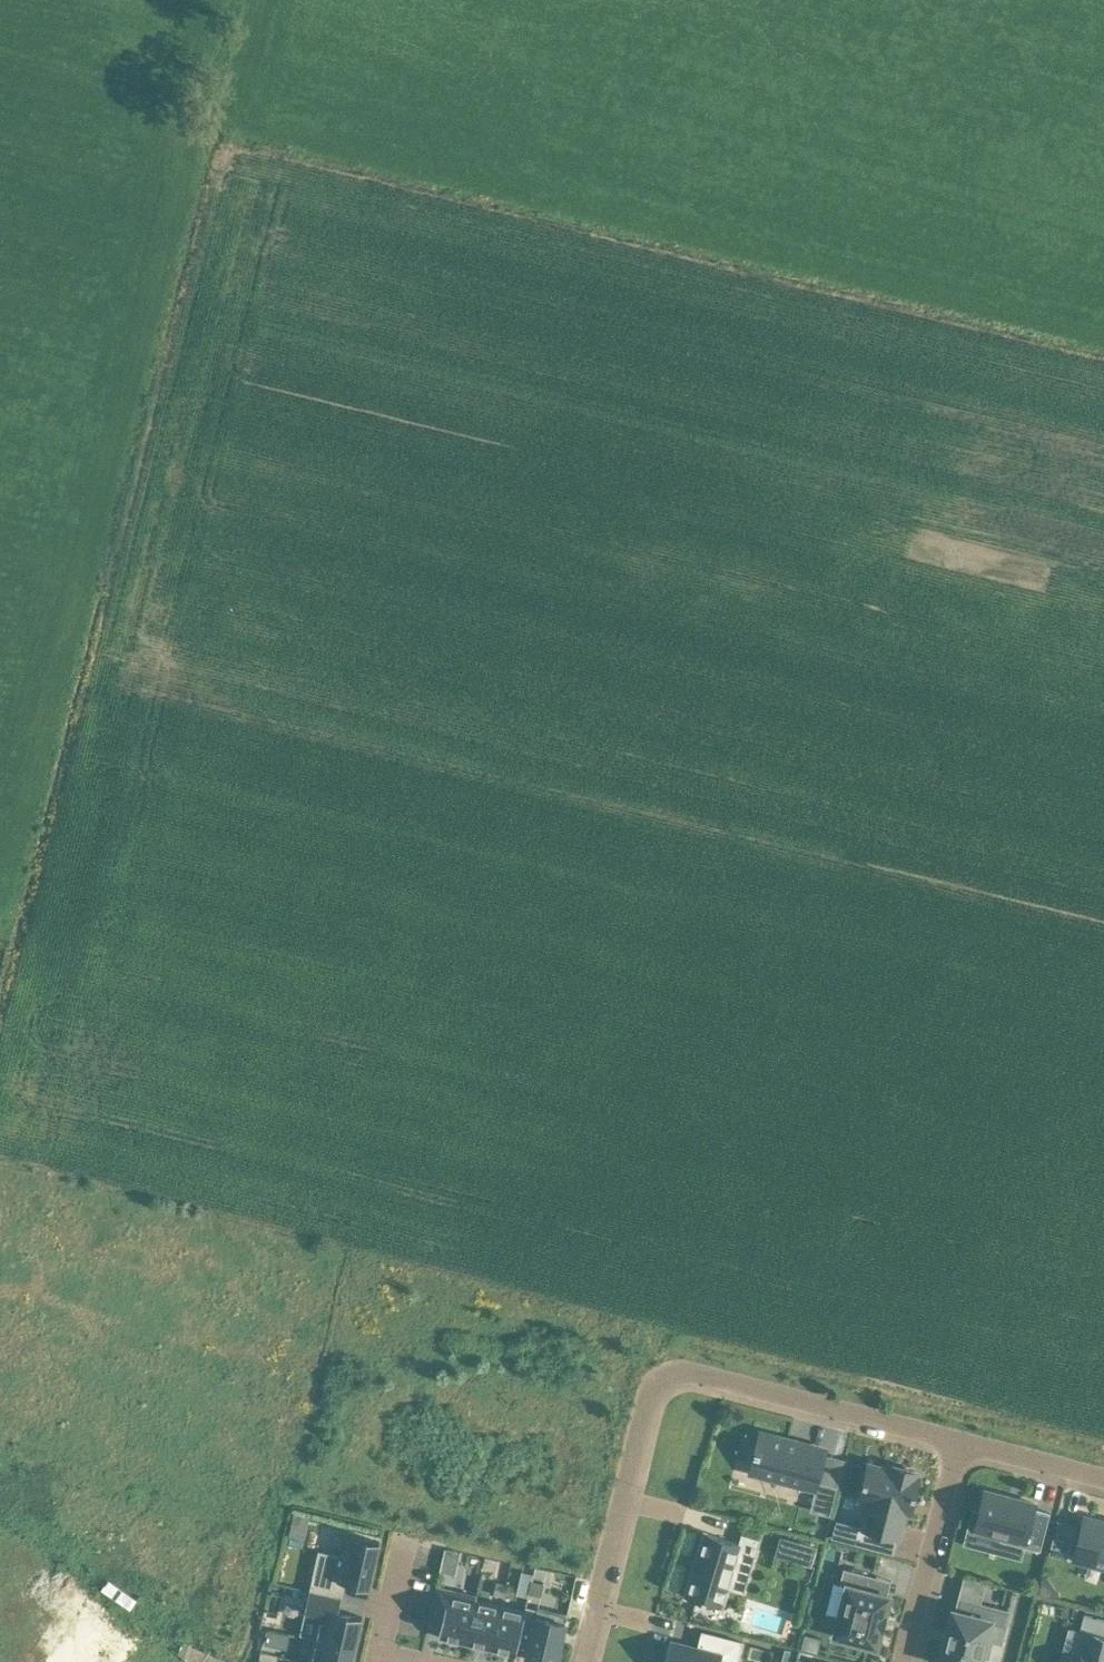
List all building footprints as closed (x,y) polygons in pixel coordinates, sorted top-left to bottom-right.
[(816,1488),(826,1449),(773,1436),(762,1433),(760,1440),(759,1440),(757,1449),(755,1449),(754,1454),(756,1455),(751,1471),(816,1488)] [(857,1525),(852,1543),(870,1547),(875,1531),(898,1537),(905,1510),(909,1498),(914,1499),(920,1476),(916,1476),(917,1472),(893,1465),(892,1469),(868,1463),(859,1498),(872,1501),(865,1527),(857,1525)] [(1009,1496),(984,1490),(974,1529),(1002,1536),(1001,1540),(1021,1545),(1040,1550),(1050,1513),(1050,1512),(1035,1508),(1036,1503),(1017,1499),(1017,1501),(1008,1498),(1009,1496)] [(1084,1516),(1075,1552),(1073,1558),(1079,1560),(1103,1566),(1103,1521),(1084,1516)] [(1075,1525),(1058,1520),(1051,1547),(1069,1551),(1075,1525)] [(740,1543),(705,1532),(686,1596),(722,1607),(739,1552),(754,1557),(760,1540),(743,1534),(740,1543)] [(369,1588),(380,1542),(350,1535),(345,1556),(319,1550),(310,1590),(342,1598),(345,1582),(369,1588)] [(784,1537),(779,1555),(811,1564),(816,1546),(784,1537)] [(834,1635),(877,1646),(882,1628),(883,1628),(887,1613),(885,1613),(890,1595),(869,1589),(872,1575),(844,1568),(840,1583),(847,1585),(834,1635)] [(521,1578),(518,1593),(527,1595),(530,1580),(521,1578)] [(532,1579),(529,1592),(541,1595),(544,1582),(532,1579)] [(498,1582),(495,1595),(504,1597),(507,1584),(498,1582)] [(437,1586),(429,1618),(442,1621),(439,1636),(466,1642),(476,1596),(438,1587),(438,1586),(437,1586)] [(356,1648),(363,1616),(339,1611),(342,1598),(310,1590),(305,1611),(322,1615),(317,1639),(356,1648)] [(476,1596),(466,1642),(492,1648),(502,1605),(476,1599),(477,1596),(476,1596)] [(940,1661),(980,1661),(982,1655),(988,1656),(992,1639),(987,1637),(991,1622),(1005,1626),(1009,1611),(960,1599),(957,1611),(954,1610),(940,1661)] [(502,1605),(492,1648),(516,1654),(527,1606),(526,1606),(525,1610),(502,1605)] [(516,1654),(518,1647),(528,1649),(526,1658),(542,1661),(557,1661),(568,1613),(538,1606),(538,1608),(527,1606),(516,1654)] [(76,1610),(47,1661),(123,1661),(134,1643),(76,1610)] [(1084,1614),(1080,1631),(1087,1633),(1080,1661),(1103,1661),(1103,1619),(1084,1614)] [(666,1661),(720,1661),(722,1655),(738,1659),(743,1641),(702,1631),(698,1647),(672,1640),(666,1661)] [(822,1638),(805,1633),(801,1648),(818,1653),(822,1638)] [(316,1639),(311,1661),(352,1661),(356,1648),(317,1640),(316,1639)]
